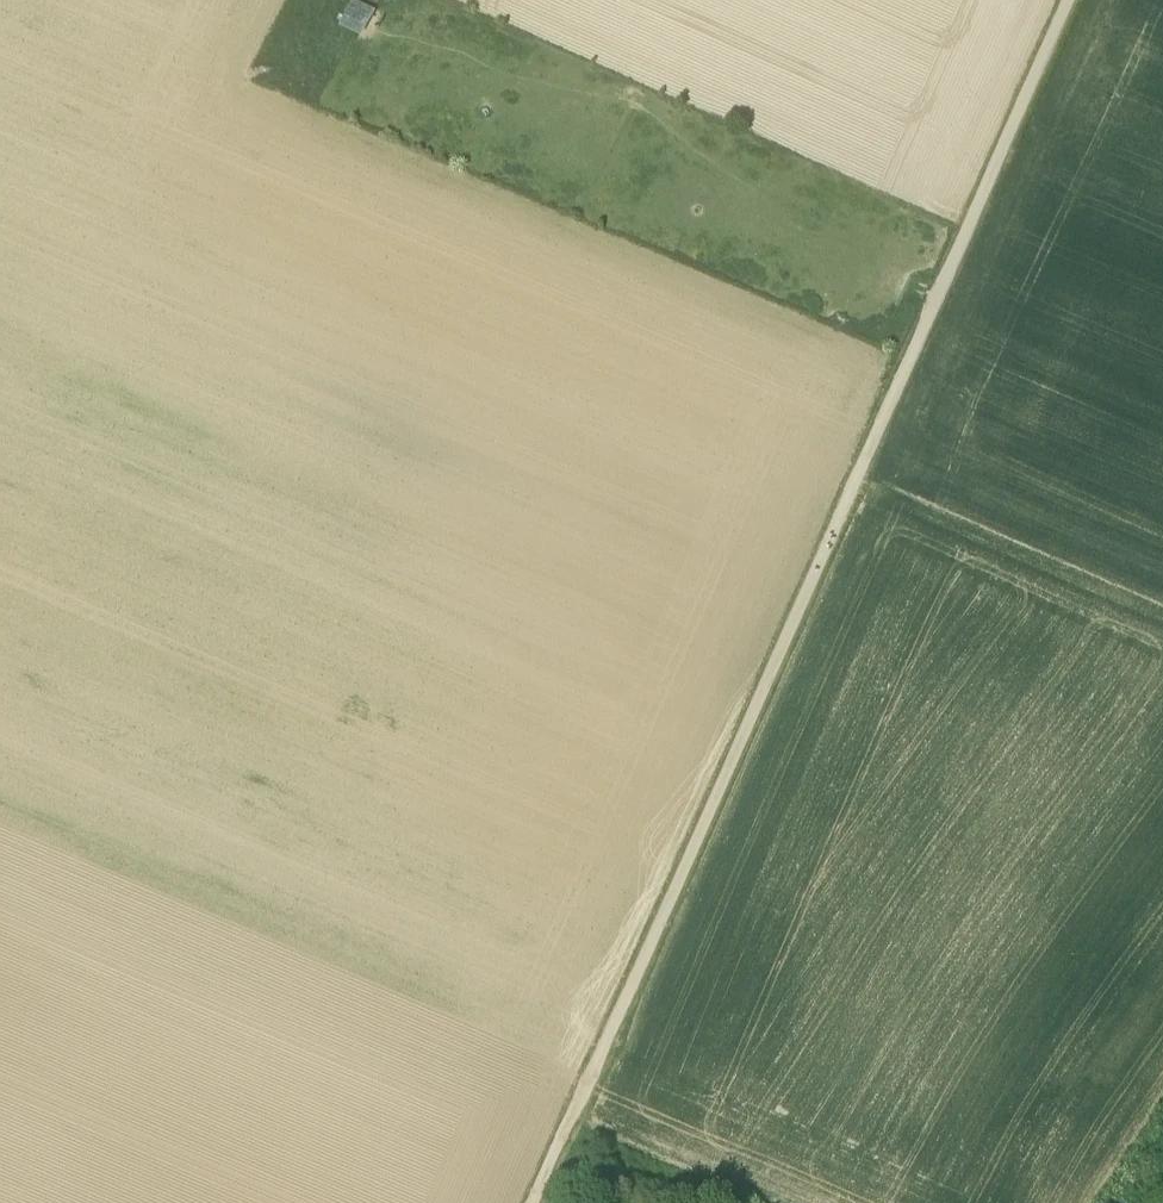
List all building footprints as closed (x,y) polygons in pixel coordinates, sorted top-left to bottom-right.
[(355,0),(351,0),(338,25),(361,37),(375,11),(355,0)]
